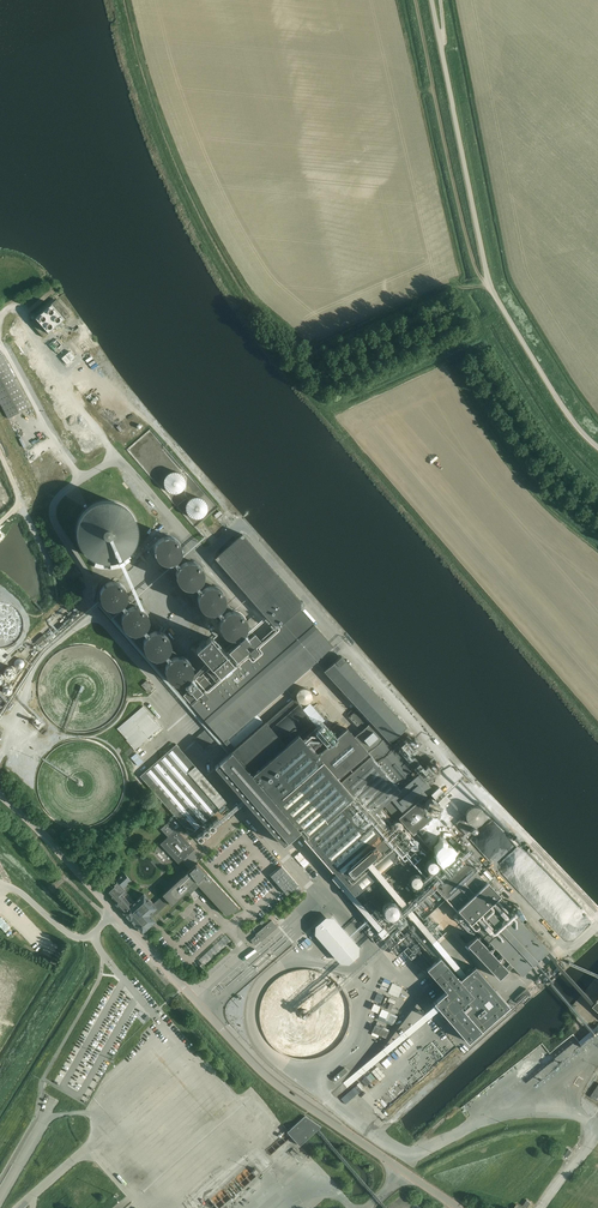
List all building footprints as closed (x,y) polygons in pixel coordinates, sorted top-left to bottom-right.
[(43,338),(69,315),(56,300),(30,323),(43,338)] [(2,354),(0,355),(0,406),(7,419),(29,407),(2,354)] [(78,356),(69,360),(71,364),(74,362),(75,364),(80,361),(78,356)] [(129,414),(124,408),(125,407),(116,399),(112,403),(127,416),(129,414)] [(150,432),(146,432),(146,430),(137,430),(137,438),(150,438),(150,432)] [(180,493),(181,492),(182,491),(184,489),(184,488),(185,486),(185,484),(185,483),(185,481),(185,479),(184,478),(183,476),(181,475),(180,474),(178,473),(177,473),(175,473),(173,473),(172,473),(170,474),(168,475),(167,476),(166,477),(165,479),(165,480),(164,482),(164,484),(165,486),(165,487),(166,489),(167,490),(168,491),(170,492),(171,493),(173,494),(175,494),(176,494),(178,493),(180,493)] [(202,516),(204,515),(205,514),(206,513),(207,511),(207,509),(208,508),(208,506),(208,504),(207,502),(206,501),(205,499),(204,498),(202,497),(201,497),(199,496),(197,496),(195,496),(193,497),(192,498),(190,499),(189,500),(188,501),(187,503),(187,505),(187,507),(187,508),(187,510),(188,512),(189,513),(190,515),(192,516),(193,516),(195,517),(197,517),(199,517),(200,517),(202,516)] [(138,539),(139,534),(138,528),(137,523),(135,519),(132,514),(129,511),(125,507),(120,505),(116,503),(111,502),(105,502),(100,503),(95,505),(91,507),(87,510),(83,514),(81,518),(78,523),(77,528),(77,533),(77,538),(78,543),(80,548),(83,552),(87,556),(91,559),(95,562),(100,563),(105,564),(110,564),(115,563),(120,562),(124,559),(129,556),(132,552),(135,548),(137,544),(138,539)] [(214,515),(217,518),(220,515),(223,518),(225,516),(220,510),(214,515)] [(189,690),(184,695),(191,704),(210,725),(195,739),(204,749),(208,746),(219,736),(225,743),(234,735),(329,651),(334,647),(300,609),(304,605),(300,600),(243,534),(215,559),(270,622),(273,625),(269,628),(267,631),(270,635),(262,642),(255,634),(249,640),(244,635),(239,639),(241,642),(225,655),(210,637),(196,649),(211,667),(207,671),(207,672),(203,675),(200,677),(199,676),(194,681),(191,678),(184,684),(189,690)] [(236,611),(235,611),(227,602),(227,599),(227,597),(226,594),(225,592),(224,590),(222,589),(220,587),(218,586),(215,585),(213,585),(211,585),(209,586),(203,580),(203,579),(204,577),(204,575),(204,572),(203,570),(202,568),(201,566),(199,564),(197,563),(195,562),(193,561),(191,561),(188,561),(187,562),(181,556),(182,554),(182,552),(182,550),(182,548),(182,545),(181,543),(179,541),(178,540),(176,538),(174,537),(171,537),(169,536),(167,537),(164,537),(162,538),(160,540),(159,541),(157,543),(156,545),(156,548),(156,550),(156,552),(156,554),(157,557),(159,559),(160,560),(162,562),(164,563),(167,563),(169,563),(171,563),(172,563),(178,569),(178,570),(177,572),(177,575),(177,577),(178,579),(179,582),(180,583),(182,585),(184,586),(186,587),(188,588),(191,588),(193,588),(194,588),(200,594),(199,597),(199,599),(199,602),(200,604),(201,606),(202,608),(204,610),(206,611),(208,612),(211,613),(212,613),(221,622),(221,624),(221,626),(222,629),(223,631),(224,633),(226,634),(227,636),(230,637),(232,637),(234,637),(236,637),(239,637),(241,636),(243,634),(244,633),(246,631),(247,629),(247,626),(248,624),(247,622),(247,619),(246,617),(244,615),(243,614),(241,612),(239,611),(236,611)] [(72,580),(79,573),(75,569),(68,575),(72,580)] [(158,658),(159,658),(167,668),(167,670),(167,672),(167,675),(168,677),(170,679),(171,680),(173,682),(176,683),(178,683),(180,683),(183,683),(185,683),(187,682),(188,681),(190,679),(191,677),(193,675),(193,672),(193,670),(193,667),(193,665),(192,663),(190,661),(188,659),(186,658),(184,657),(182,656),(181,656),(171,645),(171,642),(171,640),(170,638),(168,636),(167,634),(165,633),(162,632),(160,631),(158,631),(155,631),(154,631),(148,625),(149,625),(149,622),(149,620),(149,618),(149,615),(148,613),(146,611),(145,609),(143,608),(140,607),(138,606),(136,606),(133,606),(132,607),(126,601),(127,599),(128,597),(128,595),(128,592),(127,590),(126,588),(125,586),(123,585),(121,583),(119,582),(117,582),(115,581),(112,582),(110,582),(108,583),(106,585),(105,586),(103,588),(102,590),(102,592),(102,594),(102,596),(102,598),(103,600),(105,602),(106,603),(108,605),(110,606),(112,606),(114,606),(116,606),(118,606),(125,614),(125,615),(124,618),(124,620),(124,622),(125,624),(125,626),(127,628),(128,630),(130,631),(132,632),(135,633),(137,633),(139,633),(140,633),(146,640),(146,641),(145,643),(145,645),(145,648),(146,650),(147,652),(148,654),(150,655),(152,657),(154,658),(156,658),(158,658)] [(255,607),(250,611),(255,617),(260,613),(255,607)] [(105,613),(102,616),(111,624),(113,622),(105,613)] [(341,656),(337,660),(324,671),(358,708),(348,717),(361,731),(355,736),(348,728),(332,742),(294,698),(232,751),(215,766),(283,845),(299,831),(305,837),(304,838),(332,871),(333,870),(354,894),(401,853),(397,848),(432,817),(418,801),(432,789),(429,785),(435,780),(433,777),(440,771),(435,765),(437,763),(410,732),(394,746),(390,742),(407,727),(341,656)] [(165,687),(159,678),(156,680),(163,689),(165,687)] [(148,693),(153,688),(147,681),(142,685),(148,693)] [(4,697),(8,693),(0,684),(0,693),(4,697)] [(301,701),(316,701),(315,688),(304,688),(304,691),(301,691),(301,701)] [(148,701),(160,713),(166,708),(154,696),(148,701)] [(117,729),(136,749),(162,725),(142,705),(117,729)] [(192,735),(204,726),(202,722),(189,732),(192,735)] [(172,748),(141,775),(192,833),(215,813),(227,803),(227,802),(219,808),(192,777),(199,771),(195,766),(176,744),(172,748)] [(138,765),(143,760),(136,752),(130,757),(138,765)] [(479,824),(481,823),(482,821),(483,820),(484,817),(484,815),(484,813),(482,810),(481,809),(478,807),(476,807),(474,806),(471,807),(469,809),(467,811),(466,813),(466,816),(466,819),(468,822),(469,823),(471,824),(474,825),(477,825),(479,824)] [(112,887),(107,891),(116,901),(115,904),(117,906),(119,905),(124,912),(123,913),(142,933),(143,932),(155,921),(150,915),(152,913),(153,915),(168,901),(172,905),(189,890),(190,893),(198,885),(226,915),(240,909),(194,859),(198,856),(193,850),(195,849),(179,833),(182,830),(179,827),(180,826),(173,818),(161,829),(168,837),(160,844),(178,864),(180,861),(189,871),(163,895),(166,899),(157,908),(156,907),(144,894),(136,902),(126,891),(129,888),(126,884),(129,881),(131,879),(125,873),(123,875),(122,876),(121,875),(121,876),(121,877),(117,881),(113,884),(114,886),(113,887),(112,887)] [(498,839),(500,843),(491,848),(496,857),(505,852),(500,843),(504,840),(502,836),(498,839)] [(438,853),(438,856),(440,858),(444,859),(447,858),(450,856),(451,853),(450,849),(448,847),(444,846),(441,847),(438,849),(438,853)] [(550,952),(474,871),(477,868),(458,848),(427,877),(508,963),(505,967),(476,936),(467,944),(498,978),(511,966),(522,978),(550,952)] [(508,881),(520,871),(507,856),(497,864),(501,868),(498,870),(508,881)] [(425,864),(425,868),(428,870),(431,871),(435,870),(437,868),(438,865),(437,861),(435,859),(431,858),(428,859),(426,861),(425,864)] [(521,894),(537,911),(548,911),(549,912),(550,911),(555,911),(554,906),(557,907),(558,906),(564,900),(563,896),(555,887),(554,885),(552,884),(551,881),(554,881),(554,879),(549,879),(547,881),(546,877),(540,878),(540,881),(543,881),(540,884),(526,870),(522,870),(521,888),(522,889),(521,894)] [(419,881),(419,880),(419,879),(419,877),(418,876),(417,875),(416,874),(414,873),(413,873),(412,873),(410,873),(409,874),(408,875),(407,876),(406,877),(406,878),(405,880),(406,882),(406,883),(407,885),(409,886),(412,887),(413,887),(414,887),(415,886),(417,885),(418,884),(419,883),(419,881)] [(392,876),(380,887),(383,891),(396,880),(392,876)] [(370,892),(376,899),(381,895),(375,888),(370,892)] [(200,921),(206,915),(200,910),(198,912),(196,910),(193,913),(200,921)] [(256,935),(251,940),(255,945),(260,940),(261,941),(277,927),(271,920),(255,934),(256,935)] [(325,928),(329,935),(339,928),(334,921),(325,928)] [(227,934),(203,959),(208,965),(233,940),(227,934)] [(339,952),(334,946),(345,937),(343,934),(339,937),(338,934),(332,939),(334,942),(331,945),(338,954),(339,952)] [(320,937),(305,948),(310,954),(324,942),(320,937)] [(317,950),(319,954),(330,948),(328,944),(317,950)] [(440,957),(427,968),(446,991),(433,1002),(468,1042),(509,1007),(496,991),(475,967),(460,980),(440,957)] [(352,1023),(352,1019),(352,1015),(351,1010),(350,1006),(349,1001),(347,997),(344,992),(342,989),(339,986),(336,983),(331,979),(328,977),(323,975),(319,974),(314,972),(310,972),(306,971),(301,971),(296,972),(292,973),(288,974),(283,977),(280,979),(275,981),(272,985),(268,988),(265,992),(263,997),(261,1000),(259,1005),(258,1009),(258,1013),(257,1018),(257,1023),(258,1028),(259,1032),(261,1037),(262,1040),(264,1044),(268,1049),(271,1052),(274,1055),(277,1058),(282,1060),(287,1063),(291,1064),(296,1066),(300,1066),(304,1066),(308,1066),(314,1066),(319,1064),(322,1063),(326,1061),(331,1058),(335,1056),(338,1053),(341,1050),(344,1045),(347,1041),(349,1037),(350,1032),(351,1028),(352,1023)] [(390,1005),(386,1011),(392,1015),(396,1008),(390,1005)] [(380,1014),(376,1029),(384,1032),(387,1023),(388,1023),(390,1016),(380,1014)] [(132,1033),(139,1025),(134,1021),(127,1029),(132,1033)] [(360,1071),(345,1082),(349,1087),(351,1086),(354,1084),(368,1078),(373,1074),(376,1073),(374,1070),(376,1068),(379,1072),(389,1068),(386,1060),(409,1042),(407,1037),(398,1040),(354,1073),(360,1071)] [(579,1075),(576,1083),(582,1085),(585,1078),(579,1075)] [(364,1094),(355,1105),(362,1110),(370,1099),(364,1094)] [(402,1109),(398,1102),(386,1109),(390,1116),(402,1109)] [(305,1145),(324,1128),(311,1114),(292,1131),(305,1145)] [(216,1207),(220,1207),(214,1199),(211,1202),(216,1207)]
